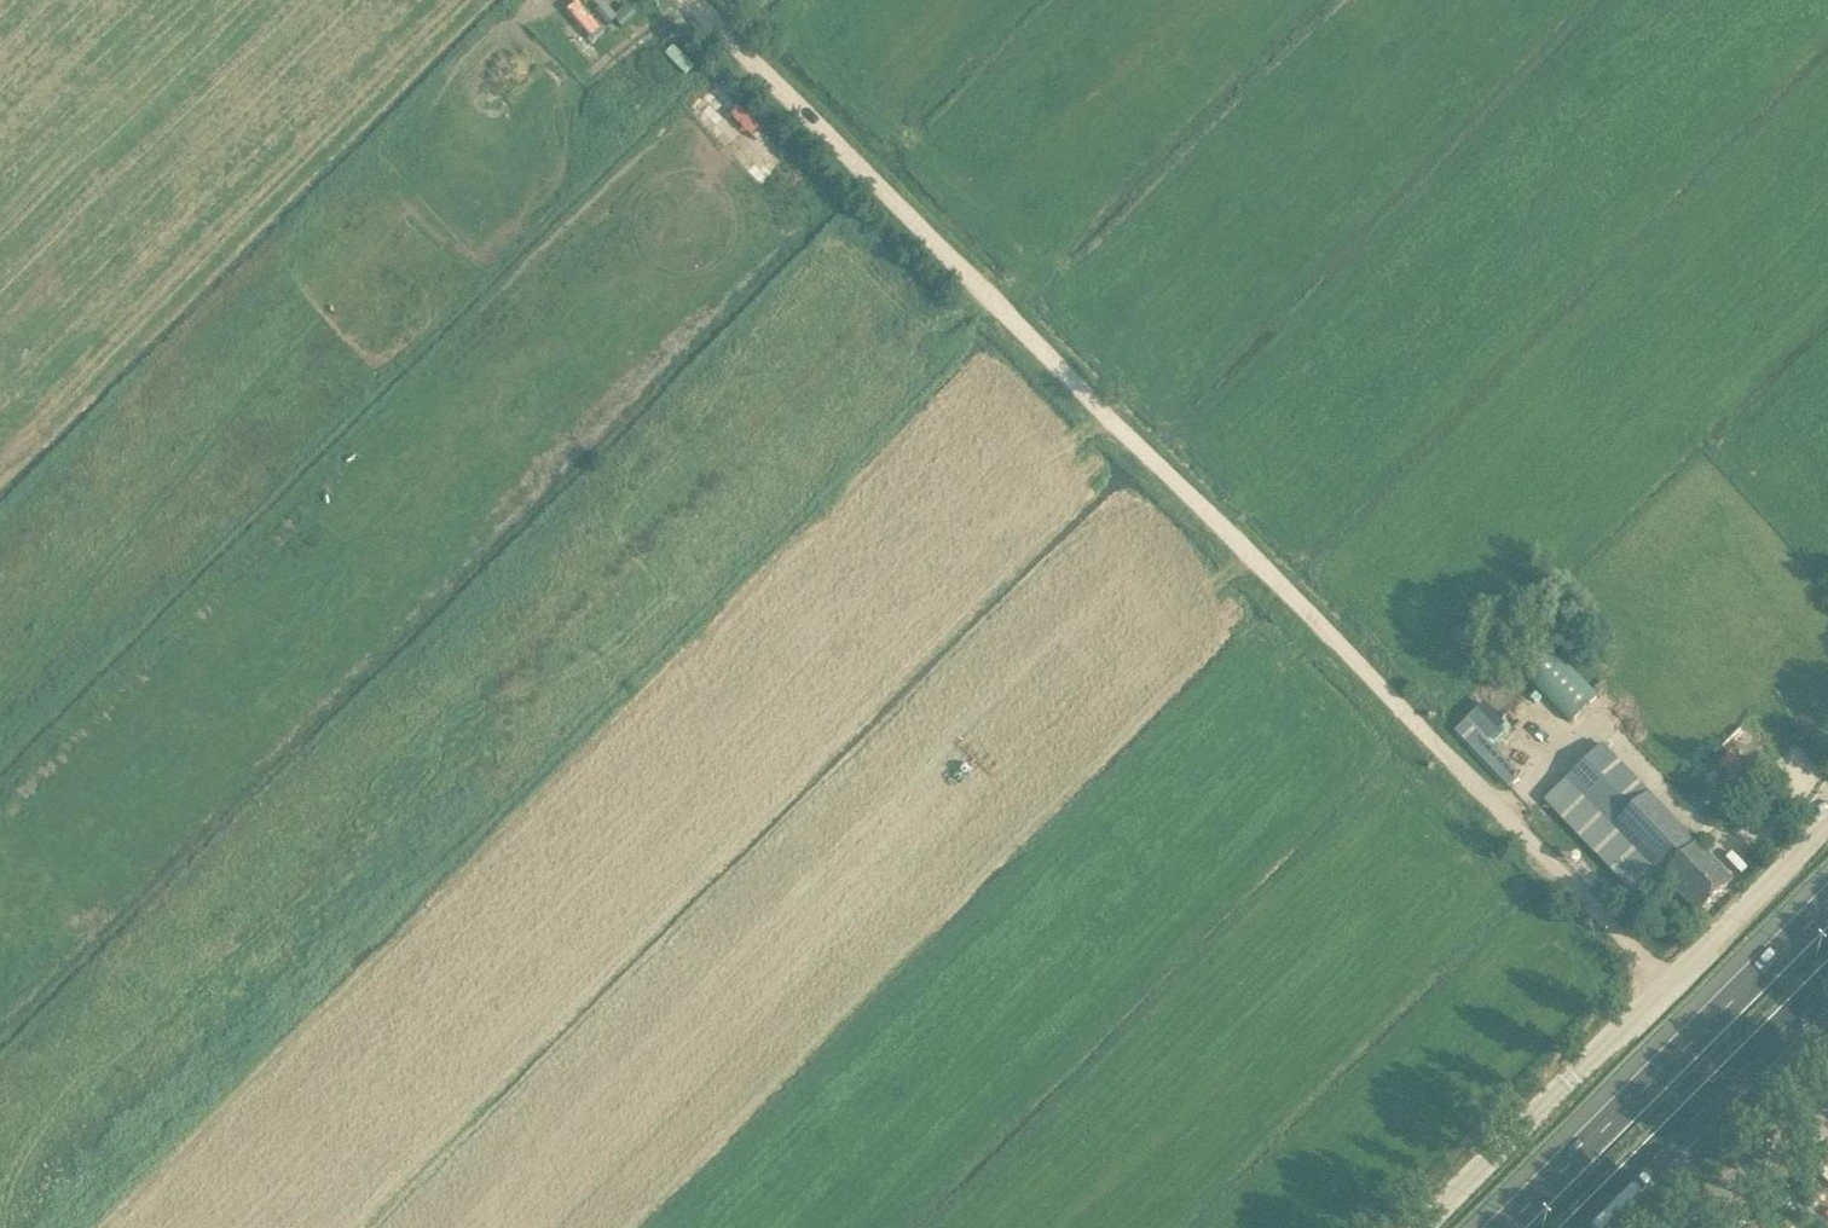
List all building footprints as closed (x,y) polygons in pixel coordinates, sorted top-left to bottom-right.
[(1521,673),(1570,724),(1597,698),(1549,646),(1521,673)] [(1697,843),(1651,796),(1602,745),(1544,800),(1635,895),(1639,892),(1649,902),(1667,884),(1667,885),(1668,884),(1698,916),(1735,882),(1698,842),(1697,843)]
